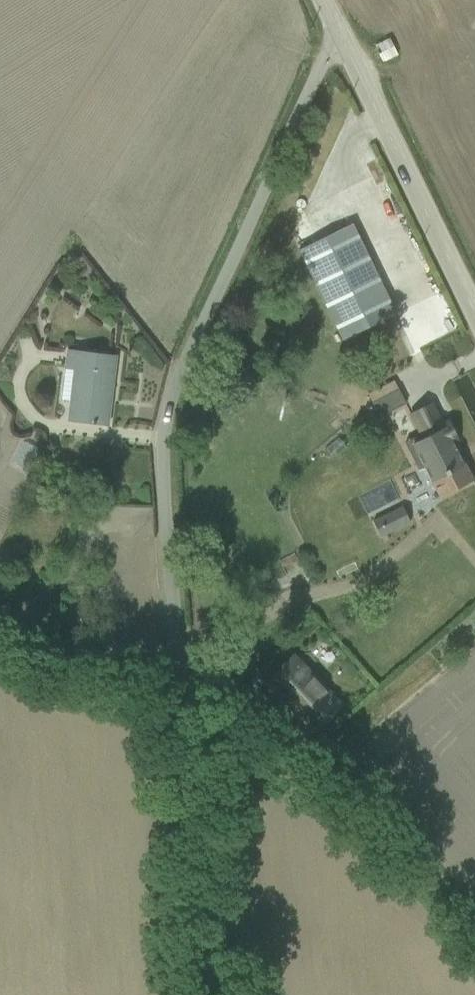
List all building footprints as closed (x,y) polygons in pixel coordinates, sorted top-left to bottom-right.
[(393,311),(352,224),(300,250),(338,338),(393,311)] [(116,358),(65,352),(63,368),(72,369),(66,420),(108,426),(116,358)] [(380,376),(355,390),(367,413),(393,399),(380,376)] [(439,496),(472,478),(445,428),(412,446),(439,496)] [(346,496),(361,536),(397,522),(381,482),(346,496)] [(313,731),(340,707),(295,659),(269,683),(313,731)]
